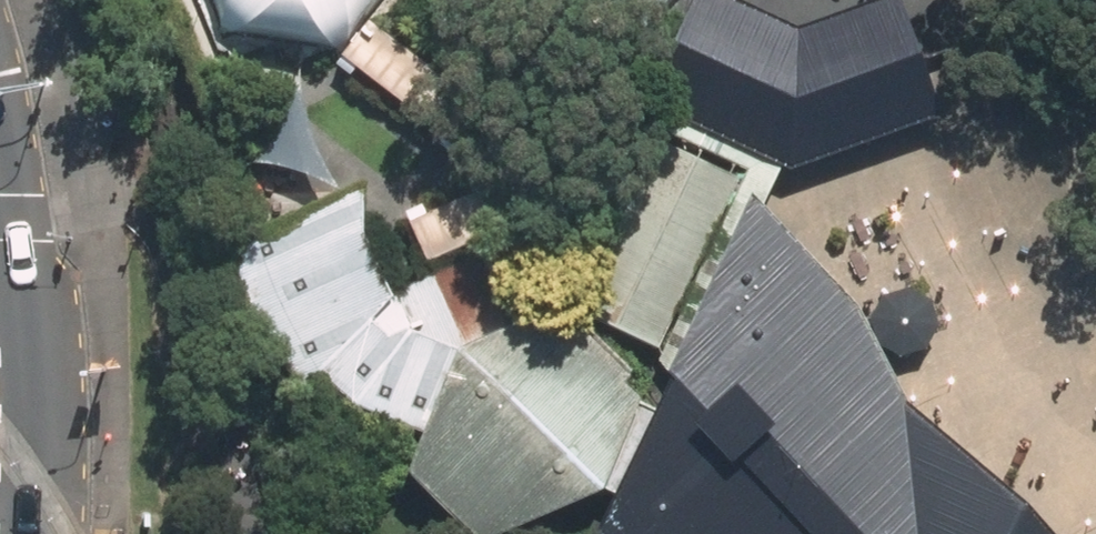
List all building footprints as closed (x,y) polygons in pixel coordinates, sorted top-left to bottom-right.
[(301,20),(334,14),(360,0),(241,0),(268,14),(301,20)] [(570,45),(601,94),(644,125),(744,174),(765,199),(773,176),(780,158),(650,99),(625,75),(601,28),(590,0),(552,0),(570,45)] [(650,99),(780,158),(798,167),(949,110),(924,44),(907,0),(863,0),(804,22),(755,0),(695,0),(650,99)] [(475,83),(370,6),(346,39),(450,116),(475,83)] [(329,173),(346,181),(329,158),(317,130),(309,102),(307,65),(295,95),(282,128),(265,161),(284,161),(310,167),(329,173)] [(676,376),(664,404),(644,394),(603,486),(618,490),(602,527),(609,533),(925,533),(912,397),(861,298),(794,229),(765,199),(744,174),(644,125),(577,296),(668,343),(662,358),(676,376)] [(418,468),(485,533),(490,533),(603,486),(644,394),(629,375),(638,369),(508,241),(417,279),(398,287),(368,222),(370,178),(246,230),(221,240),(234,288),(250,324),(267,354),(307,383),(318,369),(362,403),(434,426),(418,468)] [(414,220),(430,259),(511,225),(495,186),(414,220)] [(1037,499),(912,397),(925,533),(1065,533),(1037,499)]
